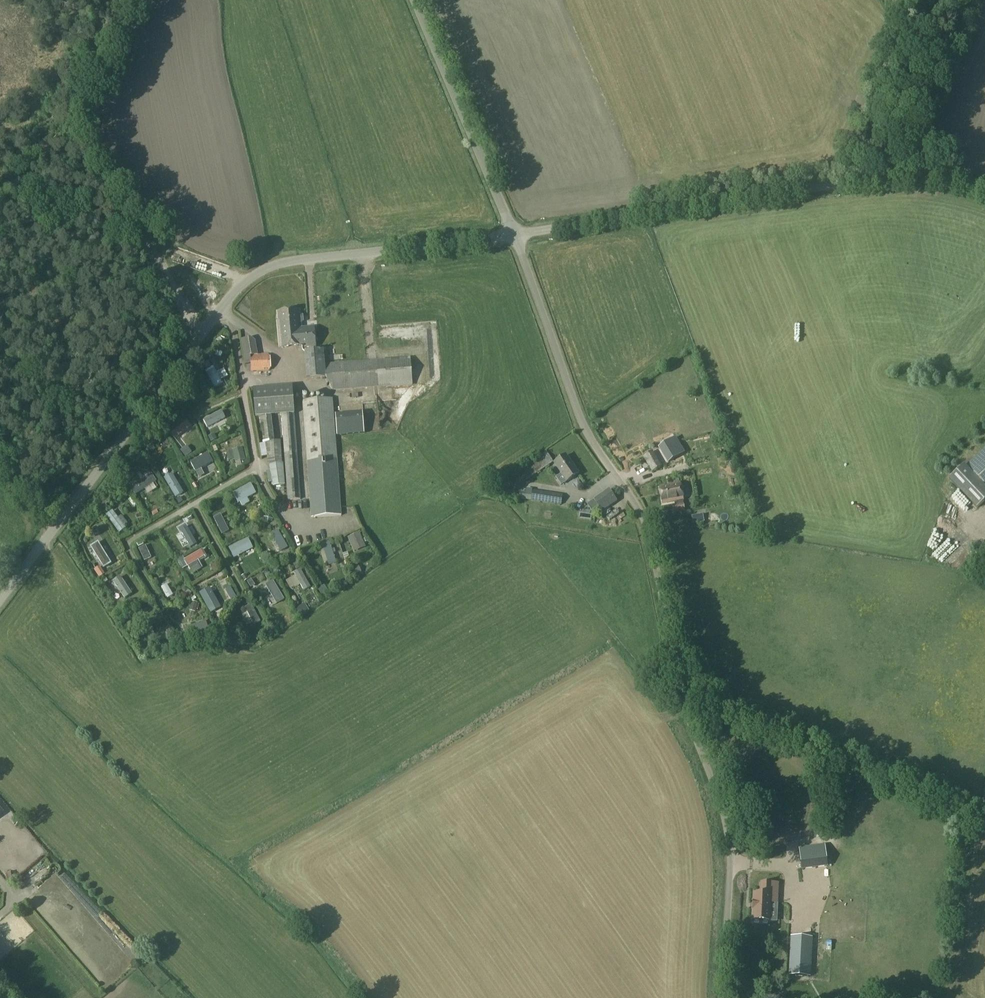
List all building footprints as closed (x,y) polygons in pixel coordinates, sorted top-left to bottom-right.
[(279,321),(278,321),(280,347),(294,346),(293,329),(299,328),(299,323),(300,323),(303,321),(302,315),(300,315),(299,315),(298,310),(278,311),(279,321)] [(313,327),(299,328),(293,329),(294,346),(306,345),(307,348),(309,348),(315,348),(313,327)] [(245,370),(268,370),(268,353),(254,353),(254,337),(245,338),(245,370)] [(309,351),(309,352),(305,352),(307,380),(325,378),(328,378),(327,365),(326,353),(323,353),(323,350),(315,351),(309,351)] [(410,358),(327,365),(328,378),(325,378),(333,390),(412,384),(410,358)] [(215,386),(222,382),(215,369),(207,373),(215,386)] [(293,384),(254,387),(256,414),(259,413),(269,413),(283,412),(294,411),(293,384)] [(337,461),(333,399),(303,401),(308,463),(337,461)] [(294,411),(283,412),(289,500),(300,499),(294,411)] [(207,417),(211,425),(222,420),(218,412),(207,417)] [(337,439),(364,437),(362,416),(335,418),(337,439)] [(167,429),(175,439),(180,434),(177,430),(183,426),(186,430),(190,426),(183,417),(167,429)] [(208,437),(211,442),(217,439),(214,434),(208,437)] [(279,440),(265,441),(269,462),(281,461),(279,440)] [(671,440),(643,457),(652,472),(680,454),(671,440)] [(187,445),(180,451),(185,457),(192,452),(187,445)] [(242,448),(232,450),(235,463),(246,460),(242,448)] [(969,463),(984,480),(984,448),(969,463)] [(554,462),(547,451),(493,488),(498,495),(504,491),(506,493),(512,489),(514,492),(525,485),(524,483),(554,462)] [(208,453),(190,462),(195,472),(213,462),(208,453)] [(555,464),(567,482),(578,474),(566,456),(555,464)] [(341,516),(337,461),(308,463),(312,518),(341,516)] [(976,507),(984,499),(984,487),(963,464),(949,477),(976,507)] [(173,471),(162,475),(171,496),(182,492),(173,471)] [(199,487),(212,480),(208,473),(195,480),(199,487)] [(135,486),(139,492),(156,480),(152,474),(135,486)] [(674,502),(675,505),(684,504),(683,500),(684,500),(680,482),(659,486),(663,505),(674,502)] [(238,502),(247,497),(256,492),(251,483),(233,492),(238,502)] [(609,490),(597,498),(593,501),(602,512),(617,501),(609,490)] [(533,491),(531,501),(562,504),(563,494),(533,491)] [(675,505),(673,506),(674,512),(685,510),(684,504),(675,505)] [(106,512),(116,532),(124,528),(113,508),(106,512)] [(212,515),(218,532),(225,530),(220,513),(212,515)] [(174,534),(192,524),(188,515),(170,525),(174,534)] [(274,550),(283,547),(276,529),(268,533),(274,550)] [(359,533),(348,538),(354,552),(365,547),(359,533)] [(233,555),(252,545),(248,538),(229,547),(233,555)] [(324,549),(328,562),(329,565),(336,563),(333,553),(335,552),(334,549),(332,550),(332,549),(329,541),(322,544),(324,549)] [(144,560),(151,557),(146,545),(139,548),(144,560)] [(946,561),(947,549),(938,548),(938,561),(946,561)] [(196,562),(204,558),(199,549),(182,559),(190,572),(199,567),(196,562)] [(100,566),(94,570),(99,578),(105,574),(100,566)] [(289,571),(300,590),(307,586),(296,567),(289,571)] [(132,593),(121,576),(113,580),(125,598),(132,593)] [(276,601),(283,597),(273,579),(266,583),(276,601)] [(165,597),(171,595),(166,582),(160,584),(165,597)] [(218,602),(213,589),(207,592),(205,587),(197,590),(204,607),(218,602)] [(310,611),(304,603),(294,609),(300,618),(310,611)] [(245,607),(253,623),(254,624),(260,621),(251,604),(245,607)] [(156,636),(146,619),(140,623),(150,639),(156,636)] [(204,620),(183,623),(184,632),(205,629),(204,620)] [(762,853),(800,848),(797,828),(759,833),(762,853)] [(8,844),(4,848),(23,866),(36,851),(23,840),(14,849),(8,844)] [(827,866),(825,845),(799,849),(801,869),(827,866)] [(753,909),(752,920),(770,921),(770,903),(777,903),(778,883),(761,882),(761,893),(754,893),(753,901),(753,909)] [(249,902),(257,894),(252,889),(244,897),(249,902)] [(33,930),(16,907),(0,919),(0,955),(33,930)] [(791,936),(789,975),(810,976),(812,937),(791,936)] [(891,975),(891,964),(882,964),(882,975),(891,975)]
